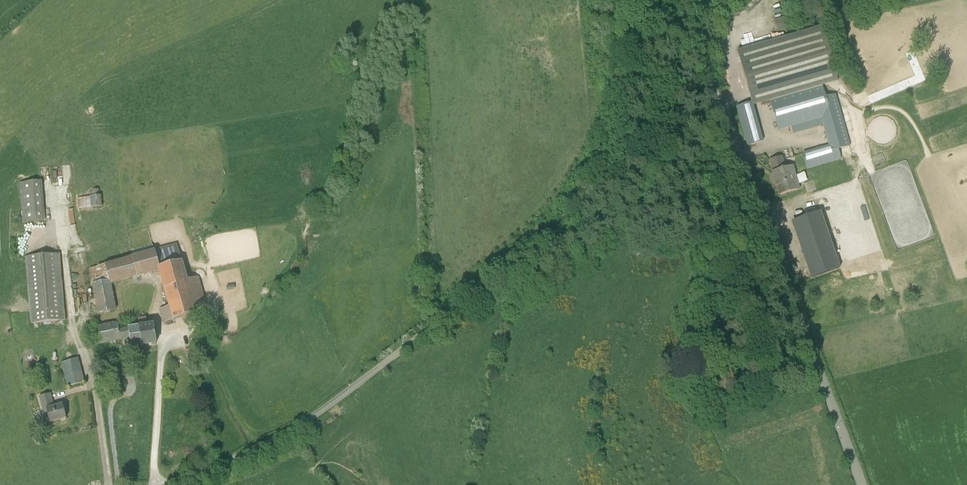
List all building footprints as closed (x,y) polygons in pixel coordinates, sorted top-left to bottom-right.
[(786,19),(776,21),(779,32),(789,30),(786,19)] [(770,100),(823,85),(838,80),(838,79),(850,97),(858,92),(840,68),(836,72),(822,26),(791,35),(737,51),(742,68),(752,102),(753,102),(753,105),(770,100)] [(826,96),(823,85),(770,100),(779,131),(791,127),(794,136),(823,127),(829,145),(803,153),(803,154),(807,169),(841,159),(839,148),(851,145),(836,94),(826,96)] [(753,102),(752,102),(746,104),(737,107),(747,145),(751,144),(763,141),(753,105),(753,102)] [(794,169),(793,166),(786,168),(782,157),(770,160),(773,172),(773,174),(774,173),(777,183),(776,183),(779,195),(799,189),(794,169)] [(42,181),(39,181),(20,183),(24,223),(46,221),(42,181)] [(101,189),(92,190),(93,196),(78,198),(79,209),(92,208),(92,207),(103,206),(114,205),(113,194),(101,196),(101,189)] [(820,214),(791,224),(811,282),(840,272),(820,214)] [(196,314),(195,309),(207,305),(199,277),(188,280),(183,261),(178,245),(155,250),(105,263),(105,265),(90,269),(92,278),(93,284),(92,284),(98,313),(117,311),(112,284),(159,272),(170,310),(160,312),(163,322),(163,324),(164,323),(165,322),(196,314)] [(83,265),(90,263),(88,251),(81,252),(83,265)] [(66,321),(61,254),(26,257),(31,323),(66,321)] [(134,319),(135,327),(139,326),(140,335),(145,337),(146,345),(156,344),(153,324),(145,325),(144,317),(134,319)] [(88,326),(89,335),(91,345),(120,340),(120,339),(118,329),(119,329),(118,323),(98,326),(98,324),(88,326)] [(118,329),(120,339),(130,337),(131,348),(146,345),(145,337),(140,335),(139,326),(135,327),(119,329),(118,329)] [(78,358),(62,363),(69,387),(84,383),(78,358)] [(39,396),(46,423),(67,418),(63,404),(55,407),(52,393),(39,396)]
